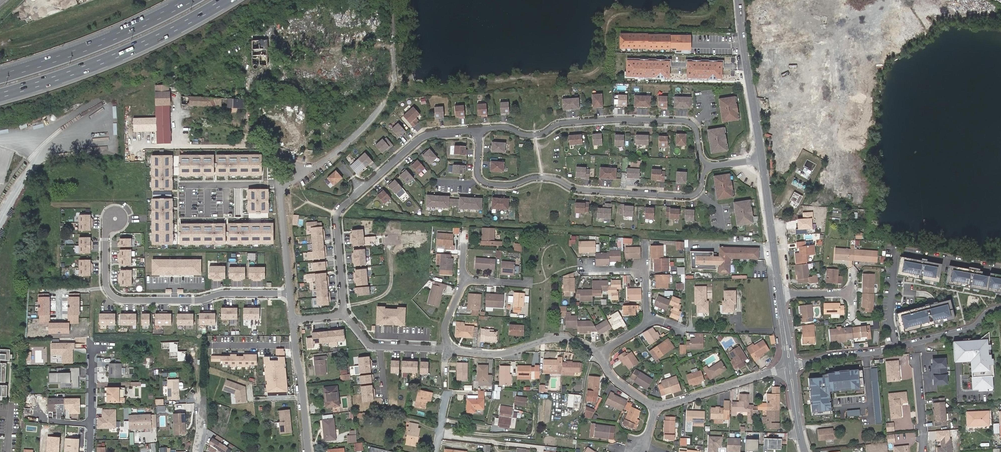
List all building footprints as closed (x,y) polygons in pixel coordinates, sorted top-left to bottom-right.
[(860,9),(853,13),(855,18),(863,15),(860,9)] [(648,33),(619,33),(619,48),(647,48),(647,49),(670,49),(670,50),(692,50),(692,45),(692,34),(648,34),(648,33)] [(268,65),(268,41),(252,41),(252,65),(256,65),(255,66),(254,67),(254,69),(255,70),(256,70),(257,71),(258,70),(259,70),(259,69),(259,67),(258,66),(258,65),(268,65)] [(670,61),(626,60),(626,77),(670,78),(670,61)] [(722,63),(687,62),(687,78),(722,79),(722,63)] [(168,86),(155,86),(156,105),(156,118),(157,132),(157,143),(172,143),(171,105),(170,91),(168,92),(168,86)] [(734,94),(718,96),(721,120),(737,117),(736,110),(737,110),(736,101),(735,101),(734,94)] [(244,98),(181,95),(181,104),(243,108),(244,98)] [(627,95),(614,95),(614,108),(621,108),(622,106),(626,106),(627,95)] [(642,97),(634,96),(634,108),(636,108),(636,109),(642,109),(642,97)] [(603,97),(594,97),(594,108),(598,108),(598,110),(604,109),(603,97)] [(650,97),(642,97),(642,109),(647,110),(647,108),(650,108),(650,97)] [(668,97),(659,97),(658,108),(662,108),(662,110),(667,110),(668,97)] [(578,98),(570,99),(571,111),(576,111),(576,110),(579,109),(578,98)] [(682,98),(674,98),(674,109),(676,109),(676,110),(682,111),(682,103),(682,98)] [(690,109),(690,98),(682,98),(682,103),(682,111),(687,111),(687,109),(690,109)] [(570,99),(562,99),(563,111),(566,110),(566,112),(571,111),(570,99)] [(512,113),(511,102),(503,103),(504,115),(509,115),(509,113),(512,113)] [(489,104),(480,104),(481,116),(484,116),(484,117),(490,117),(489,104)] [(415,106),(405,115),(415,126),(419,122),(418,121),(420,119),(418,117),(421,114),(415,106)] [(467,106),(458,106),(459,117),(462,117),(462,119),(468,118),(467,106)] [(447,107),(438,108),(439,119),(442,119),(442,120),(447,120),(447,107)] [(157,132),(156,118),(133,118),(134,132),(157,132)] [(400,123),(393,128),(402,138),(406,134),(405,133),(407,131),(400,123)] [(723,127),(707,130),(711,153),(726,150),(725,143),(726,143),(725,135),(724,135),(723,127)] [(596,135),(593,135),(594,146),(603,145),(602,133),(596,133),(596,135)] [(683,133),(677,133),(676,146),(686,146),(686,135),(683,135),(683,133)] [(574,136),(570,137),(571,146),(583,145),(582,134),(574,135),(574,136)] [(622,134),(616,134),(615,147),(624,147),(625,136),(622,136),(622,134)] [(649,135),(641,135),(641,136),(636,136),(636,146),(649,146),(649,135)] [(662,137),(659,137),(659,148),(668,148),(668,136),(662,135),(662,137)] [(394,144),(388,136),(385,139),(384,138),(377,144),(384,152),(387,149),(388,149),(394,144)] [(503,144),(491,143),(491,146),(490,146),(490,153),(503,154),(503,144)] [(465,148),(454,147),(454,156),(467,157),(467,151),(465,151),(465,148)] [(428,150),(427,149),(423,153),(431,163),(438,157),(431,148),(428,150)] [(367,151),(360,157),(368,165),(370,164),(371,165),(375,161),(367,151)] [(262,155),(216,156),(216,176),(263,175),(262,155)] [(213,157),(178,158),(179,177),(213,176),(213,157)] [(171,158),(151,158),(152,191),(172,190),(171,158)] [(415,161),(410,164),(419,174),(426,168),(418,160),(416,162),(415,161)] [(631,169),(628,169),(627,180),(636,180),(636,179),(640,179),(641,163),(631,162),(631,169)] [(502,164),(489,163),(489,169),(490,169),(490,172),(502,173),(502,164)] [(466,167),(453,166),(453,174),(464,175),(464,172),(465,172),(466,167)] [(587,168),(578,168),(577,178),(582,178),(582,179),(590,180),(591,170),(587,170),(587,168)] [(608,168),(600,168),(599,179),(602,179),(602,181),(607,181),(608,168)] [(616,169),(608,168),(607,181),(612,181),(612,180),(615,180),(616,169)] [(403,174),(400,176),(407,184),(414,178),(405,169),(401,172),(403,174)] [(342,178),(335,170),(326,179),(334,187),(342,178)] [(662,170),(652,170),(652,180),(657,180),(657,181),(665,182),(666,172),(662,172),(662,170)] [(686,172),(677,172),(676,185),(682,185),(682,183),(685,183),(686,172)] [(729,176),(714,178),(717,201),(733,199),(732,192),(733,192),(732,183),(730,183),(729,176)] [(390,182),(386,185),(395,195),(401,189),(394,181),(392,183),(390,182)] [(269,190),(250,190),(251,213),(270,213),(269,190)] [(389,200),(380,190),(376,194),(377,195),(375,198),(383,206),(389,200)] [(796,207),(802,196),(794,192),(790,200),(793,201),(791,205),(796,207)] [(449,196),(426,195),(426,206),(448,208),(448,205),(458,206),(458,208),(480,210),(481,198),(459,197),(459,199),(448,199),(449,196)] [(499,210),(500,197),(495,197),(495,198),(492,198),(491,209),(499,210)] [(506,198),(500,197),(499,210),(508,210),(509,199),(506,199),(506,198)] [(172,200),(152,201),(153,245),(173,245),(172,200)] [(749,200),(734,202),(737,226),(753,223),(752,216),(753,216),(751,207),(750,208),(749,200)] [(582,204),(577,203),(577,213),(586,214),(586,212),(590,213),(590,203),(582,202),(582,204)] [(604,208),(599,208),(598,218),(612,219),(613,204),(606,204),(606,205),(604,205),(604,208)] [(630,205),(621,204),(621,214),(624,214),(624,216),(634,216),(634,206),(630,206),(630,205)] [(649,207),(646,207),(645,218),(654,219),(655,206),(649,206),(649,207)] [(675,207),(667,207),(666,217),(670,217),(670,218),(680,219),(680,209),(675,209),(675,207)] [(688,209),(685,209),(684,220),(693,221),(694,208),(688,208),(688,209)] [(90,215),(78,215),(77,230),(90,231),(90,215)] [(812,218),(798,219),(798,230),(813,229),(812,218)] [(314,221),(303,222),(304,227),(307,227),(308,235),(322,234),(321,230),(319,230),(318,222),(314,222),(314,221)] [(230,225),(228,225),(228,233),(227,233),(227,236),(228,236),(228,244),(230,244),(230,245),(238,245),(238,244),(241,244),(241,245),(249,245),(249,244),(252,244),(252,245),(260,245),(260,243),(263,243),(263,245),(271,244),(271,243),(274,243),(274,224),(271,224),(271,222),(263,223),(263,224),(260,224),(260,223),(252,223),(252,224),(249,224),(249,223),(241,223),(241,224),(239,224),(238,224),(238,223),(230,223),(230,225)] [(225,225),(180,226),(181,245),(225,244),(225,225)] [(360,228),(349,229),(350,233),(348,234),(348,237),(361,236),(360,228)] [(494,242),(494,228),(482,228),(481,246),(488,246),(488,241),(494,242)] [(452,234),(437,233),(436,245),(445,245),(444,250),(453,250),(454,245),(452,245),(452,234)] [(322,234),(308,235),(309,243),(320,242),(320,238),(322,238),(322,234)] [(361,236),(348,237),(349,241),(351,241),(351,245),(362,244),(361,236)] [(89,237),(78,238),(77,253),(90,252),(89,237)] [(130,239),(118,239),(117,247),(130,247),(130,239)] [(593,252),(593,241),(577,241),(576,252),(593,252)] [(684,249),(683,241),(675,241),(675,249),(684,249)] [(320,242),(309,243),(310,251),(323,250),(323,246),(321,246),(320,242)] [(807,260),(806,254),(814,253),(813,245),(807,245),(806,242),(797,243),(798,248),(799,248),(799,252),(795,253),(796,262),(807,260)] [(655,257),(663,257),(663,244),(652,245),(650,245),(651,257),(655,257)] [(834,259),(848,260),(854,260),(854,250),(855,246),(852,245),(852,249),(849,249),(834,248),(834,259)] [(616,246),(608,246),(608,260),(620,261),(620,249),(620,246),(616,246)] [(634,256),(639,256),(639,246),(624,246),(624,255),(634,256)] [(729,273),(729,257),(758,258),(759,248),(720,247),(720,273),(729,273)] [(362,248),(351,249),(352,253),(349,253),(350,257),(363,256),(362,248)] [(131,250),(118,250),(118,266),(131,266),(131,250)] [(323,250),(310,251),(310,259),(322,258),(322,254),(323,254),(323,250)] [(873,251),(854,250),(854,260),(872,262),(877,262),(878,251),(873,251)] [(593,253),(593,257),(593,265),(600,265),(600,263),(605,263),(604,252),(593,253)] [(451,258),(451,254),(437,254),(436,264),(441,265),(440,275),(452,275),(453,258),(451,258)] [(470,266),(491,267),(491,256),(471,255),(470,266)] [(363,256),(350,257),(350,261),(352,261),(353,265),(364,264),(363,256)] [(670,271),(670,256),(663,257),(655,257),(655,271),(670,271)] [(901,257),(898,275),(939,282),(942,264),(901,257)] [(324,259),(309,261),(310,269),(323,268),(322,263),(324,263),(324,259)] [(90,260),(78,260),(77,276),(90,276),(90,260)] [(201,260),(152,260),(152,276),(201,276),(201,260)] [(501,273),(515,273),(515,271),(520,271),(520,265),(516,265),(516,262),(502,261),(501,273)] [(806,263),(796,264),(797,275),(798,282),(809,281),(809,283),(818,282),(817,275),(809,277),(806,263)] [(225,266),(208,267),(207,278),(225,277),(225,266)] [(950,266),(949,272),(947,284),(954,285),(1000,293),(1000,275),(950,266)] [(245,268),(227,267),(227,278),(245,278),(245,268)] [(264,267),(248,268),(247,278),(264,278),(264,267)] [(364,268),(353,269),(353,273),(351,273),(352,277),(365,276),(364,268)] [(827,268),(826,282),(842,283),(842,275),(838,275),(838,269),(827,268)] [(131,269),(119,270),(119,287),(131,286),(131,269)] [(323,272),(312,273),(312,282),(326,280),(325,277),(324,277),(323,272)] [(570,277),(570,272),(562,275),(562,291),(562,295),(572,295),(572,277),(570,277)] [(670,282),(670,273),(655,273),(655,279),(656,279),(656,287),(668,286),(668,282),(670,282)] [(864,274),(863,292),(874,293),(874,274),(864,274)] [(365,276),(352,277),(352,281),(354,281),(355,285),(366,284),(365,276)] [(591,289),(591,295),(601,294),(601,290),(606,289),(607,285),(607,279),(591,279),(591,289)] [(606,289),(606,299),(617,299),(617,291),(619,291),(619,279),(610,279),(610,285),(607,285),(606,289)] [(326,280),(312,282),(313,290),(325,288),(324,284),(326,284),(326,280)] [(445,289),(446,285),(433,282),(427,304),(438,306),(443,288),(445,289)] [(367,286),(353,287),(353,291),(355,291),(356,295),(368,294),(367,286)] [(627,299),(641,298),(641,287),(627,286),(627,299)] [(706,301),(706,287),(695,287),(695,301),(697,301),(697,312),(708,312),(707,301),(706,301)] [(325,288),(313,290),(314,298),(327,296),(327,293),(325,293),(325,288)] [(575,289),(573,298),(578,298),(578,301),(591,301),(591,295),(591,289),(575,289)] [(735,301),(735,291),(724,291),(724,301),(723,301),(723,311),(734,311),(734,301),(735,301)] [(874,307),(874,293),(863,292),(863,307),(866,307),(866,311),(874,311),(874,307)] [(50,293),(39,293),(39,323),(50,323),(50,293)] [(79,293),(69,293),(68,323),(71,323),(79,323),(79,293)] [(480,311),(482,294),(467,293),(466,310),(473,310),(472,316),(478,316),(479,311),(480,311)] [(523,309),(524,294),(514,293),(513,308),(513,312),(523,312),(523,309)] [(487,294),(486,308),(504,308),(505,295),(487,294)] [(655,304),(667,309),(669,303),(670,299),(659,294),(655,304)] [(670,299),(669,303),(674,305),(671,315),(679,318),(682,310),(680,309),(682,303),(680,302),(681,298),(672,294),(670,299)] [(327,296),(314,298),(315,306),(326,305),(326,300),(328,300),(327,296)] [(951,299),(896,313),(901,333),(956,319),(951,299)] [(638,308),(638,303),(623,304),(623,315),(636,315),(636,308),(638,308)] [(823,303),(823,313),(840,312),(840,313),(844,313),(844,305),(840,305),(840,303),(823,303)] [(800,313),(802,313),(802,318),(800,318),(801,323),(808,322),(814,321),(814,317),(812,317),(811,304),(801,305),(799,305),(800,313)] [(375,306),(375,323),(380,323),(380,324),(385,324),(385,322),(394,322),(394,325),(398,325),(398,323),(404,323),(404,307),(396,307),(396,309),(384,308),(384,306),(375,306)] [(259,308),(242,308),(242,319),(259,319),(259,308)] [(237,319),(237,309),(220,309),(220,320),(237,319)] [(623,326),(626,324),(622,317),(617,310),(610,315),(613,319),(610,320),(614,328),(621,324),(623,326)] [(577,321),(577,314),(573,315),(573,311),(566,311),(567,327),(577,326),(577,321)] [(115,314),(98,314),(97,325),(114,325),(115,314)] [(136,314),(119,314),(119,325),(136,325),(136,314)] [(150,314),(140,314),(140,326),(149,325),(150,314)] [(171,314),(155,314),(155,325),(171,325),(171,314)] [(193,314),(176,314),(176,325),(193,325),(193,314)] [(215,314),(198,314),(197,325),(214,325),(215,314)] [(605,316),(593,323),(598,331),(610,324),(605,316)] [(453,336),(475,336),(475,326),(470,326),(461,325),(461,321),(454,321),(453,336)] [(577,326),(577,331),(579,331),(580,334),(591,333),(591,331),(598,331),(593,323),(592,321),(577,321),(577,326)] [(71,323),(50,323),(50,334),(71,333),(71,323)] [(526,325),(510,324),(510,334),(525,335),(526,325)] [(802,330),(803,344),(815,343),(814,329),(813,324),(801,326),(802,330)] [(649,344),(658,338),(657,337),(659,336),(656,330),(654,332),(649,325),(641,331),(649,344)] [(852,327),(853,337),(868,335),(868,339),(872,339),(870,325),(867,326),(852,327)] [(845,328),(829,329),(830,340),(838,340),(838,342),(846,341),(846,339),(853,338),(853,337),(852,327),(845,328)] [(337,328),(333,329),(335,342),(343,341),(342,330),(337,330),(337,328)] [(493,330),(493,329),(481,328),(481,341),(485,341),(499,342),(499,331),(493,330)] [(335,342),(333,329),(329,329),(330,331),(325,332),(327,343),(335,342)] [(318,344),(327,343),(325,332),(321,332),(320,330),(317,331),(318,344)] [(318,344),(317,331),(313,331),(313,333),(309,333),(310,338),(304,339),(305,348),(311,348),(310,345),(318,344)] [(688,339),(685,339),(685,347),(705,347),(705,337),(702,337),(702,332),(688,332),(688,339)] [(978,342),(953,343),(955,363),(971,362),(973,390),(993,389),(989,333),(978,342)] [(664,338),(647,349),(650,355),(652,358),(653,358),(653,359),(670,348),(664,338)] [(746,346),(755,362),(760,358),(759,357),(765,353),(764,351),(769,348),(763,338),(755,343),(753,341),(746,346)] [(64,354),(64,363),(75,363),(75,349),(76,349),(76,342),(52,342),(52,354),(64,354)] [(747,358),(739,344),(729,350),(734,357),(730,360),(734,367),(738,365),(739,367),(745,364),(742,361),(747,358)] [(6,382),(7,364),(1,363),(1,360),(10,360),(11,349),(0,349),(0,382),(6,382)] [(623,365),(626,364),(628,368),(637,362),(630,351),(626,355),(623,351),(617,355),(623,365)] [(257,357),(211,355),(211,362),(222,362),(222,365),(231,365),(231,368),(250,368),(250,366),(257,366),(257,357)] [(312,357),(313,360),(314,376),(325,374),(323,360),(323,356),(312,357)] [(285,358),(264,357),(267,396),(289,395),(285,358)] [(368,357),(356,358),(358,374),(369,372),(369,368),(371,368),(370,360),(368,360),(368,357)] [(542,372),(560,373),(561,361),(561,357),(557,357),(557,360),(543,359),(542,372)] [(394,360),(390,360),(389,372),(397,372),(398,358),(394,358),(394,360)] [(945,358),(933,359),(933,365),(932,365),(932,378),(934,378),(934,384),(947,383),(945,358)] [(408,372),(408,359),(404,359),(404,360),(401,360),(400,372),(408,372)] [(412,359),(408,359),(408,372),(416,372),(416,361),(412,360),(412,359)] [(423,359),(419,359),(419,373),(427,373),(427,361),(423,361),(423,359)] [(575,375),(575,371),(579,371),(579,361),(573,361),(573,359),(566,359),(566,361),(561,361),(560,373),(560,375),(575,375)] [(706,366),(702,368),(709,379),(712,377),(725,369),(720,360),(707,368),(706,366)] [(456,361),(455,380),(465,380),(466,362),(456,361)] [(476,380),(478,380),(478,384),(490,385),(490,372),(485,372),(485,364),(476,363),(476,380)] [(121,364),(109,364),(109,377),(121,377),(121,364)] [(897,364),(886,365),(888,384),(899,383),(897,364)] [(508,371),(509,365),(498,365),(497,384),(508,384),(508,382),(509,382),(510,371),(508,371)] [(515,365),(515,374),(529,375),(529,378),(533,378),(534,367),(530,367),(530,365),(515,365)] [(700,383),(699,380),(703,378),(699,370),(694,371),(693,367),(688,368),(689,373),(684,374),(687,383),(690,382),(691,386),(700,383)] [(71,373),(49,373),(49,384),(74,384),(74,386),(80,386),(79,368),(71,368),(71,373)] [(635,377),(632,381),(645,389),(651,380),(634,368),(630,374),(635,377)] [(877,368),(871,368),(876,425),(882,424),(877,368)] [(822,377),(809,378),(809,387),(810,387),(811,391),(809,391),(810,400),(811,400),(812,404),(810,404),(811,413),(812,413),(813,417),(830,415),(830,411),(831,411),(830,402),(829,402),(829,398),(830,398),(829,392),(841,391),(841,390),(851,389),(851,390),(860,389),(860,388),(864,388),(862,370),(858,370),(858,369),(849,370),(849,371),(839,372),(839,371),(834,371),(822,375),(822,377)] [(372,374),(358,376),(359,384),(371,383),(370,378),(372,378),(372,374)] [(597,392),(598,376),(587,375),(586,391),(586,396),(588,396),(588,402),(596,402),(596,397),(597,392)] [(659,379),(659,382),(657,383),(660,394),(669,391),(670,394),(679,390),(679,388),(674,375),(659,379)] [(179,397),(177,378),(167,378),(168,398),(179,397)] [(245,387),(227,381),(224,390),(236,394),(237,403),(247,402),(245,387)] [(7,397),(8,385),(0,385),(0,396),(7,397)] [(371,385),(359,387),(361,402),(372,401),(372,396),(374,396),(373,389),(371,389),(371,385)] [(767,409),(779,409),(779,385),(772,385),(772,393),(767,393),(767,409)] [(325,393),(326,406),(334,404),(334,406),(339,406),(336,386),(322,387),(323,393),(325,393)] [(125,388),(106,388),(106,402),(125,403),(125,388)] [(621,409),(626,399),(613,393),(613,391),(609,389),(604,401),(621,409)] [(429,402),(430,400),(431,400),(433,392),(420,390),(416,405),(426,408),(428,401),(429,402)] [(753,408),(753,404),(747,404),(747,392),(740,392),(739,400),(732,399),(732,408),(732,413),(737,413),(737,409),(746,409),(746,414),(752,415),(752,412),(753,408)] [(906,392),(889,394),(892,418),(901,417),(900,403),(907,402),(906,392)] [(466,394),(466,398),(465,411),(474,412),(474,408),(482,408),(482,399),(482,395),(466,394)] [(514,404),(525,405),(525,404),(526,398),(515,396),(514,404)] [(80,398),(48,398),(48,410),(64,410),(64,408),(70,408),(70,412),(80,412),(80,398)] [(944,398),(933,399),(933,404),(935,403),(936,421),(935,421),(935,426),(947,425),(946,420),(945,420),(943,403),(945,403),(944,398)] [(627,409),(624,418),(621,423),(631,427),(633,422),(639,409),(630,405),(630,404),(631,402),(627,400),(624,408),(627,409)] [(729,418),(730,401),(724,401),(724,407),(721,407),(721,405),(717,405),(716,407),(711,406),(711,417),(713,417),(712,421),(718,422),(718,418),(723,418),(729,418)] [(509,427),(512,407),(501,406),(500,415),(495,414),(494,422),(499,422),(498,426),(509,427)] [(585,418),(591,419),(592,415),(593,414),(594,413),(595,410),(586,406),(585,418)] [(117,408),(103,408),(103,416),(99,416),(99,426),(117,426),(117,408)] [(705,424),(706,410),(687,409),(686,420),(692,421),(692,423),(705,424)] [(779,427),(779,409),(767,409),(767,414),(763,415),(762,422),(767,422),(767,427),(779,427)] [(288,411),(277,411),(279,434),(291,433),(288,411)] [(988,411),(967,413),(968,426),(989,425),(988,411)] [(185,412),(172,412),(174,434),(186,433),(185,412)] [(129,415),(130,434),(158,433),(156,413),(129,415)] [(321,415),(321,419),(324,440),(334,439),(332,418),(331,414),(321,415)] [(664,420),(664,439),(668,439),(668,440),(674,440),(675,427),(677,427),(677,422),(675,422),(675,417),(666,416),(666,421),(664,420)] [(406,434),(405,440),(417,443),(420,427),(416,426),(417,422),(409,420),(408,424),(404,423),(402,434),(406,434)] [(592,436),(607,438),(612,439),(614,427),(594,424),(594,423),(588,422),(586,436),(592,436)] [(834,429),(819,430),(820,441),(838,439),(837,431),(834,431),(834,429)] [(950,429),(934,431),(935,441),(941,441),(951,440),(950,429)] [(905,432),(905,444),(915,444),(915,432),(905,432)] [(348,443),(353,443),(355,443),(354,434),(346,435),(348,443)] [(47,436),(46,451),(59,451),(60,437),(47,436)] [(223,439),(217,436),(215,440),(213,439),(209,445),(211,446),(208,451),(210,451),(215,451),(217,449),(221,451),(225,451),(228,448),(220,443),(223,439)] [(709,437),(708,451),(717,451),(717,447),(721,447),(721,437),(709,437)] [(66,438),(65,451),(80,451),(81,439),(66,438)] [(740,439),(727,438),(727,451),(740,451),(740,439)] [(781,439),(764,438),(764,447),(768,447),(768,449),(781,449),(781,439)] [(745,439),(745,451),(749,451),(758,451),(758,440),(745,439)] [(938,451),(952,451),(952,450),(951,440),(941,441),(941,449),(938,449),(938,451)]
